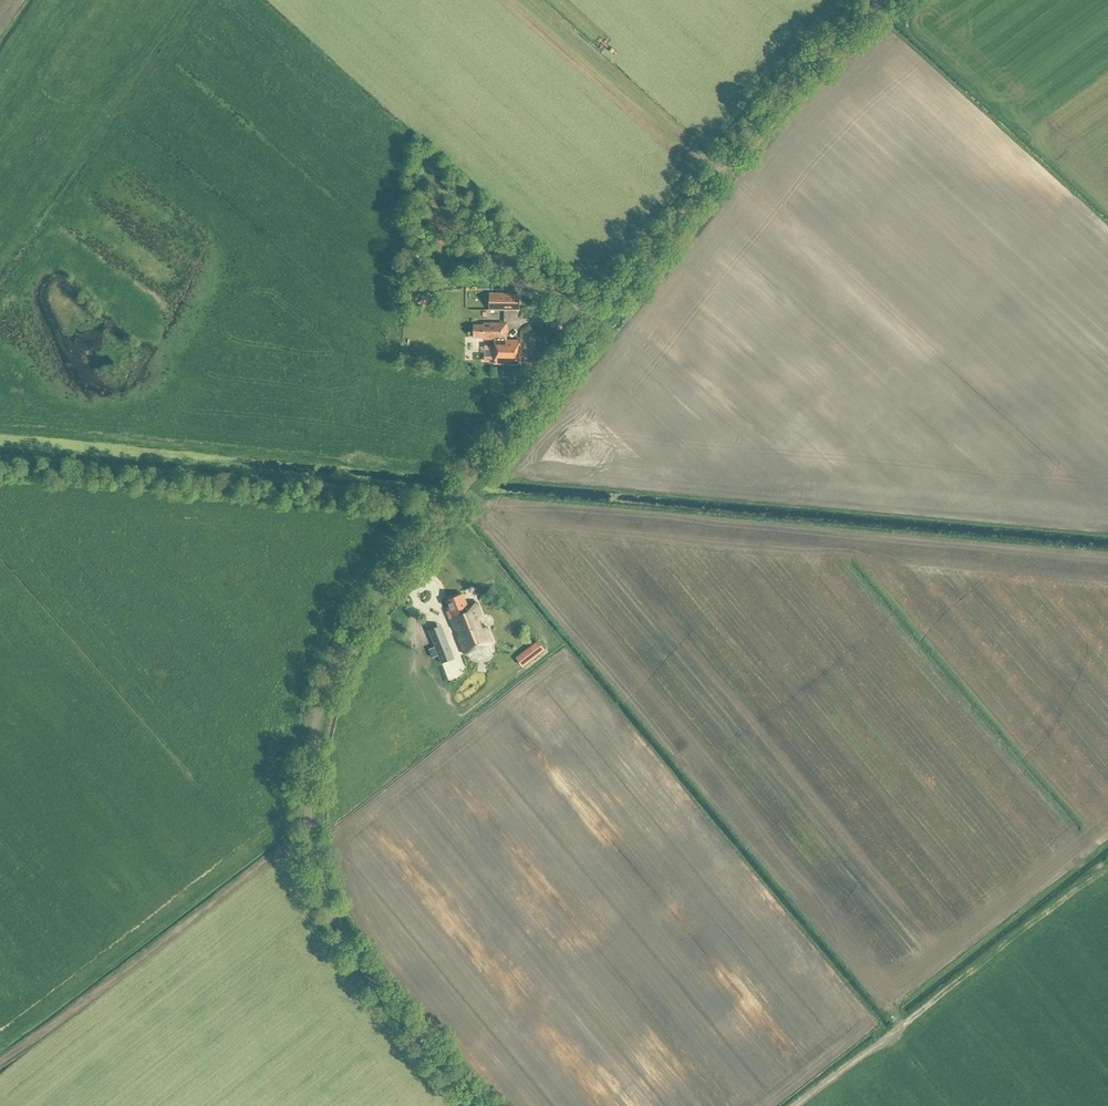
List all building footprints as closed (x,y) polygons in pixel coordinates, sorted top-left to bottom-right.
[(534,256),(519,241),(511,249),(520,258),(524,255),(530,261),(534,256)] [(520,310),(520,294),(490,294),(490,310),(520,310)] [(507,340),(507,323),(484,323),(484,325),(474,325),(474,337),(484,338),(484,340),(495,340),(495,364),(521,364),(521,340),(507,340)] [(468,606),(463,594),(446,601),(450,610),(447,611),(464,654),(493,642),(477,602),(468,606)] [(441,657),(455,652),(441,617),(427,622),(441,657)] [(523,667),(546,650),(538,640),(516,658),(523,667)]
